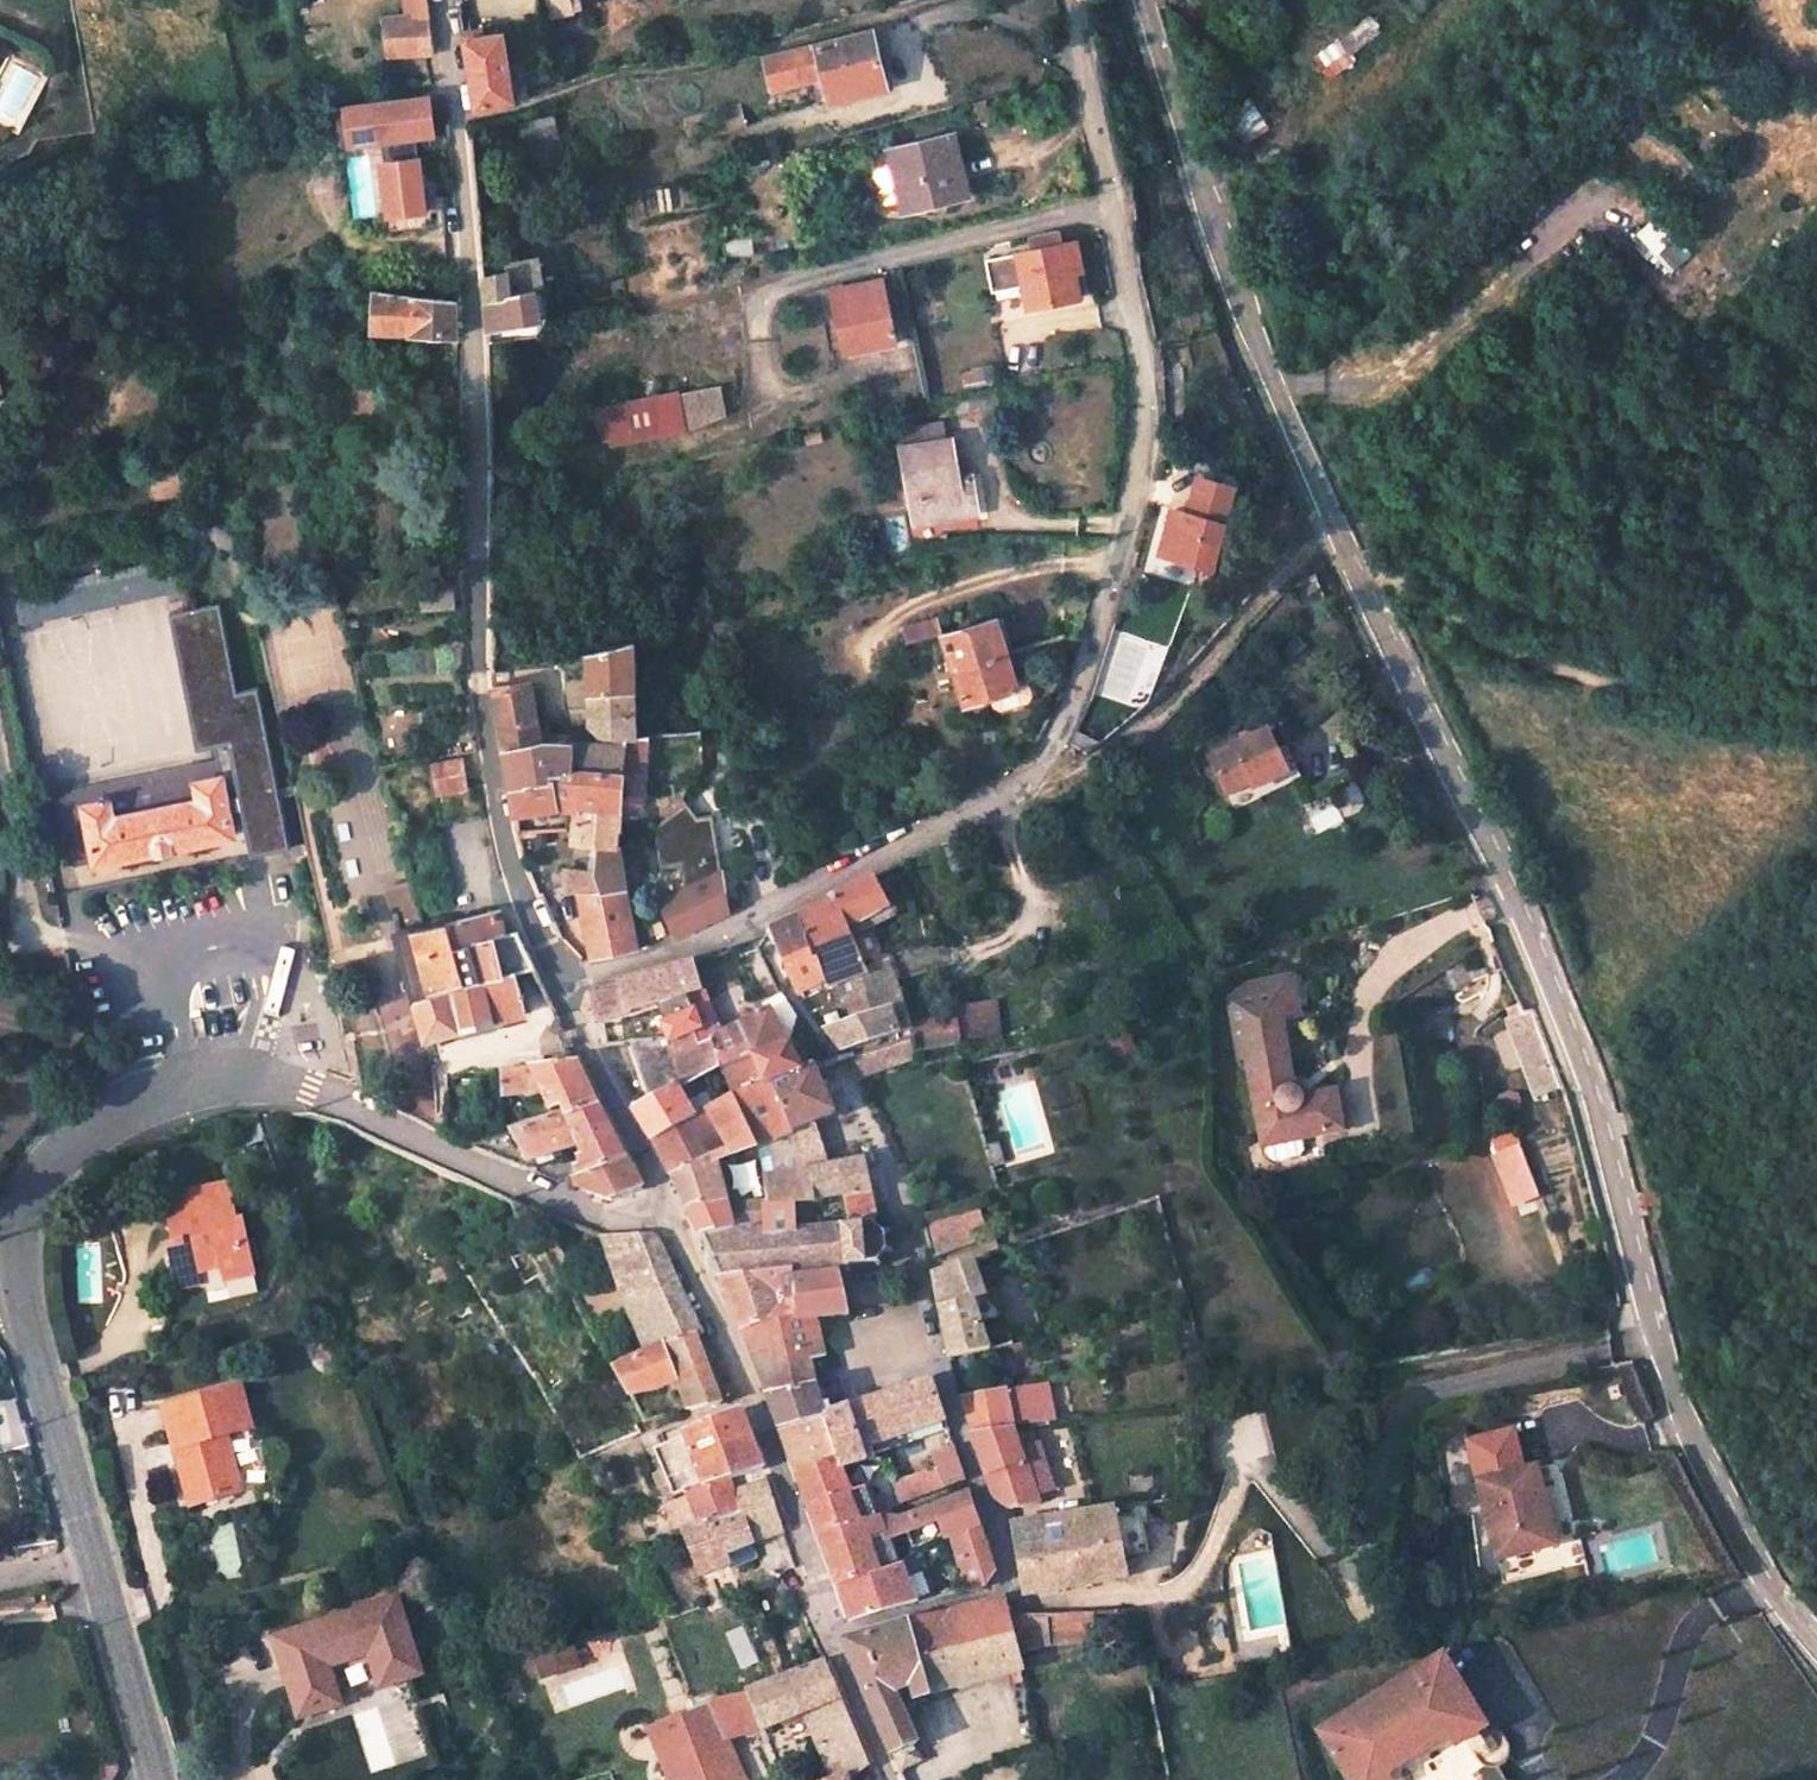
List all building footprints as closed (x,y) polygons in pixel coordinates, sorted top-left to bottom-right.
[(380,22),(385,57),(425,52),(433,51),(425,0),(400,0),(403,19),(380,22)] [(535,6),(534,23),(570,15),(569,13),(566,0),(535,0),(535,6)] [(569,13),(577,11),(574,0),(566,0),(569,13)] [(475,111),(511,99),(500,33),(498,34),(496,30),(494,28),(492,27),(481,29),(479,37),(463,40),(475,111)] [(868,32),(763,60),(771,90),(819,76),(825,97),(881,82),(868,32)] [(429,98),(347,115),(354,150),(389,143),(395,175),(392,175),(402,226),(437,218),(427,168),(424,169),(418,137),(436,134),(429,98)] [(738,107),(689,121),(694,141),(744,128),(738,107)] [(354,150),(347,115),(327,119),(337,171),(358,167),(375,164),(388,227),(402,226),(392,175),(395,175),(389,143),(354,150)] [(555,123),(520,131),(528,174),(563,167),(555,123)] [(954,135),(891,151),(905,213),(969,198),(954,135)] [(1636,231),(1659,262),(1679,247),(1656,217),(1636,231)] [(402,226),(388,227),(391,245),(405,243),(402,226)] [(1036,252),(987,262),(994,295),(1026,287),(1030,309),(1081,298),(1075,266),(1083,264),(1079,243),(1063,246),(1060,232),(1033,237),(1036,252)] [(753,236),(723,239),(725,258),(755,255),(753,236)] [(504,270),(482,275),(487,329),(539,318),(536,284),(541,283),(537,254),(503,260),(504,270)] [(826,291),(830,308),(838,348),(869,342),(891,337),(882,297),(879,281),(826,291)] [(455,334),(455,300),(440,298),(417,297),(373,293),(371,331),(455,334)] [(840,354),(870,348),(869,342),(838,348),(840,354)] [(636,391),(585,401),(604,444),(611,443),(612,447),(687,430),(686,426),(724,414),(720,388),(680,396),(679,392),(638,400),(636,391)] [(894,430),(897,448),(911,523),(957,515),(974,512),(967,475),(951,478),(945,440),(941,441),(937,423),(894,430)] [(1196,480),(1183,519),(1169,515),(1156,557),(1190,567),(1203,524),(1219,529),(1231,491),(1196,480)] [(1219,529),(1203,524),(1190,567),(1205,571),(1219,529)] [(445,581),(419,583),(422,607),(446,605),(445,581)] [(171,612),(179,658),(229,643),(220,602),(171,612)] [(911,640),(936,633),(931,619),(906,626),(911,640)] [(994,621),(941,637),(963,703),(982,696),(1015,686),(1013,680),(994,621)] [(632,640),(589,653),(588,717),(588,726),(602,734),(604,736),(627,735),(634,734),(633,715),(632,640)] [(229,643),(179,658),(191,716),(260,694),(259,686),(239,691),(229,643)] [(1024,695),(1019,678),(1013,680),(1015,686),(982,696),(986,707),(993,711),(1021,702),(1024,695)] [(537,742),(527,682),(492,689),(502,748),(537,742)] [(260,694),(191,716),(198,749),(216,745),(219,762),(58,793),(61,809),(83,804),(95,861),(232,837),(228,812),(241,809),(249,857),(289,851),(260,694)] [(1281,780),(1261,737),(1203,764),(1221,801),(1245,791),(1248,796),(1281,780)] [(625,745),(601,743),(537,742),(502,748),(509,784),(622,769),(625,745)] [(464,791),(459,756),(430,762),(435,796),(464,791)] [(509,784),(514,812),(557,805),(554,792),(575,791),(574,802),(574,806),(617,806),(622,769),(509,784)] [(554,792),(557,805),(574,802),(575,791),(554,792)] [(83,804),(61,809),(71,865),(95,861),(83,804)] [(595,870),(563,867),(567,892),(576,891),(592,959),(636,949),(621,888),(625,885),(614,831),(617,806),(574,806),(572,824),(572,840),(599,842),(595,870)] [(719,859),(711,810),(653,819),(660,868),(719,859)] [(671,932),(735,915),(723,871),(659,888),(671,932)] [(842,926),(883,909),(868,878),(827,898),(829,903),(800,916),(769,929),(791,985),(819,976),(821,982),(861,969),(842,926)] [(495,910),(396,929),(427,1044),(439,1043),(443,1036),(502,1023),(507,1027),(524,1023),(522,1012),(526,1012),(516,971),(534,965),(518,929),(503,934),(495,910)] [(653,1005),(701,989),(695,975),(690,961),(618,984),(621,992),(590,996),(583,1012),(590,1027),(653,1005)] [(1292,1010),(1282,973),(1238,986),(1233,989),(1228,994),(1223,1005),(1223,1012),(1237,1060),(1244,1059),(1266,1147),(1346,1126),(1335,1085),(1303,1092),(1299,1088),(1293,1087),(1274,1015),(1292,1010)] [(853,1020),(886,1009),(879,987),(847,998),(853,1020)] [(701,989),(653,1005),(669,1038),(676,1052),(719,1034),(715,1023),(701,989)] [(778,995),(760,1004),(762,1012),(723,1030),(719,1021),(715,1023),(719,1034),(728,1058),(730,1062),(784,1043),(792,1017),(778,995)] [(999,1000),(966,1001),(967,1038),(1001,1036),(999,1000)] [(961,1008),(919,1016),(925,1048),(967,1039),(961,1008)] [(894,1035),(886,1009),(853,1020),(823,1030),(839,1051),(894,1035)] [(1533,1011),(1506,1020),(1538,1103),(1563,1096),(1533,1011)] [(686,1080),(700,1073),(716,1064),(728,1058),(719,1034),(676,1052),(669,1038),(621,1042),(619,1042),(634,1075),(639,1072),(639,1074),(637,1075),(651,1098),(676,1085),(686,1080)] [(831,1112),(813,1065),(798,1069),(784,1043),(730,1062),(728,1058),(716,1064),(729,1093),(770,1079),(790,1129),(799,1166),(807,1166),(820,1200),(849,1196),(868,1194),(878,1193),(874,1169),(864,1170),(861,1160),(819,1164),(808,1121),(831,1112)] [(501,1095),(540,1091),(551,1111),(562,1106),(565,1114),(595,1104),(575,1062),(498,1070),(501,1095)] [(697,1085),(702,1094),(709,1091),(700,1073),(686,1080),(691,1087),(697,1085)] [(720,1163),(754,1150),(767,1176),(770,1205),(795,1203),(820,1200),(807,1166),(799,1166),(790,1129),(770,1079),(729,1093),(693,1115),(652,1141),(672,1173),(687,1206),(732,1202),(720,1163)] [(693,1115),(676,1085),(651,1098),(631,1109),(652,1141),(693,1115)] [(579,1144),(589,1165),(576,1171),(573,1179),(626,1158),(595,1104),(565,1114),(579,1144)] [(513,1132),(529,1160),(579,1144),(565,1114),(513,1132)] [(1482,1131),(1489,1147),(1513,1138),(1506,1122),(1482,1131)] [(532,1166),(529,1160),(513,1132),(468,1147),(536,1173),(532,1166)] [(1513,1138),(1489,1147),(1513,1206),(1537,1196),(1513,1138)] [(644,1189),(626,1158),(573,1179),(575,1188),(613,1202),(644,1189)] [(981,1169),(913,1183),(922,1224),(926,1242),(993,1227),(981,1169)] [(221,1276),(251,1271),(243,1227),(236,1228),(229,1189),(166,1201),(174,1241),(185,1239),(187,1250),(169,1253),(176,1291),(203,1286),(200,1274),(221,1271),(221,1276)] [(786,1272),(869,1260),(883,1250),(881,1234),(869,1225),(873,1219),(868,1194),(849,1196),(853,1222),(799,1229),(773,1232),(770,1222),(699,1235),(719,1281),(786,1272)] [(799,1229),(795,1203),(770,1205),(734,1207),(732,1202),(687,1206),(699,1235),(770,1222),(773,1232),(799,1229)] [(600,1237),(647,1362),(614,1376),(631,1408),(671,1390),(673,1396),(679,1393),(688,1418),(722,1408),(695,1341),(701,1338),(683,1301),(656,1241),(646,1237),(600,1237)] [(986,1317),(982,1305),(975,1306),(962,1266),(934,1275),(948,1359),(990,1351),(985,1336),(979,1319),(986,1317)] [(223,1285),(253,1280),(251,1271),(221,1276),(223,1285)] [(788,1284),(786,1272),(719,1281),(741,1333),(794,1316),(788,1284)] [(841,1290),(839,1276),(788,1284),(794,1316),(795,1323),(816,1320),(845,1316),(841,1290)] [(814,1387),(811,1371),(825,1368),(816,1320),(795,1323),(794,1316),(741,1333),(767,1401),(814,1387)] [(1013,1347),(1009,1330),(985,1336),(990,1351),(1013,1347)] [(869,1447),(944,1422),(932,1382),(885,1397),(847,1409),(861,1449),(869,1447)] [(814,1387),(767,1401),(779,1435),(822,1417),(814,1387)] [(1007,1391),(960,1399),(970,1434),(1014,1429),(1039,1427),(1031,1387),(1007,1391)] [(238,1390),(160,1412),(188,1510),(240,1495),(224,1439),(250,1432),(238,1390)] [(838,1459),(842,1471),(871,1460),(869,1447),(861,1449),(847,1409),(822,1417),(838,1459)] [(741,1414),(653,1453),(668,1492),(659,1496),(663,1507),(689,1499),(700,1528),(745,1514),(738,1496),(734,1484),(765,1474),(741,1414)] [(1529,1415),(1511,1418),(1514,1436),(1532,1433),(1529,1415)] [(838,1459),(822,1417),(779,1435),(794,1476),(838,1459)] [(1050,1466),(1046,1451),(1023,1458),(1014,1429),(970,1434),(993,1501),(1009,1511),(1038,1507),(1027,1472),(1050,1466)] [(953,1449),(932,1456),(936,1469),(892,1484),(899,1505),(942,1491),(964,1483),(953,1449)] [(867,1488),(851,1493),(847,1483),(842,1471),(838,1459),(794,1476),(819,1542),(878,1517),(867,1488)] [(1474,1482),(1493,1562),(1554,1546),(1534,1467),(1474,1482)] [(879,1484),(867,1488),(878,1517),(890,1512),(879,1484)] [(681,1533),(703,1579),(730,1569),(729,1565),(736,1562),(734,1555),(785,1535),(770,1486),(738,1496),(745,1514),(700,1528),(681,1533)] [(895,1565),(890,1550),(907,1547),(908,1551),(909,1551),(947,1539),(979,1529),(968,1496),(899,1518),(878,1517),(819,1542),(837,1590),(895,1565)] [(1113,1510),(1011,1526),(1017,1554),(1025,1597),(1127,1581),(1113,1510)] [(969,1593),(981,1589),(994,1574),(979,1529),(947,1539),(969,1593)] [(917,1607),(905,1580),(926,1567),(909,1551),(908,1551),(895,1565),(837,1590),(850,1625),(917,1607)] [(1014,1689),(1023,1687),(1021,1677),(1017,1661),(1051,1652),(1049,1621),(1008,1622),(1004,1601),(919,1625),(912,1622),(845,1644),(899,1773),(921,1764),(917,1750),(919,1749),(899,1693),(910,1690),(913,1700),(923,1701),(1012,1679),(1014,1689)] [(398,1604),(273,1644),(297,1723),(327,1714),(318,1687),(334,1682),(330,1671),(369,1659),(379,1691),(420,1679),(398,1604)] [(1094,1619),(1049,1621),(1051,1652),(1095,1649),(1094,1619)] [(574,1642),(533,1657),(541,1679),(582,1664),(574,1642)] [(1312,1729),(1342,1779),(1389,1779),(1386,1775),(1446,1739),(1452,1749),(1487,1728),(1441,1652),(1312,1729)] [(797,1721),(804,1742),(764,1759),(773,1779),(858,1779),(870,1767),(867,1759),(827,1667),(741,1702),(752,1728),(755,1738),(797,1721)] [(645,1731),(666,1779),(739,1779),(723,1740),(752,1728),(741,1702),(670,1722),(645,1731)] [(1487,1728),(1452,1749),(1458,1759),(1493,1739),(1487,1728)]
